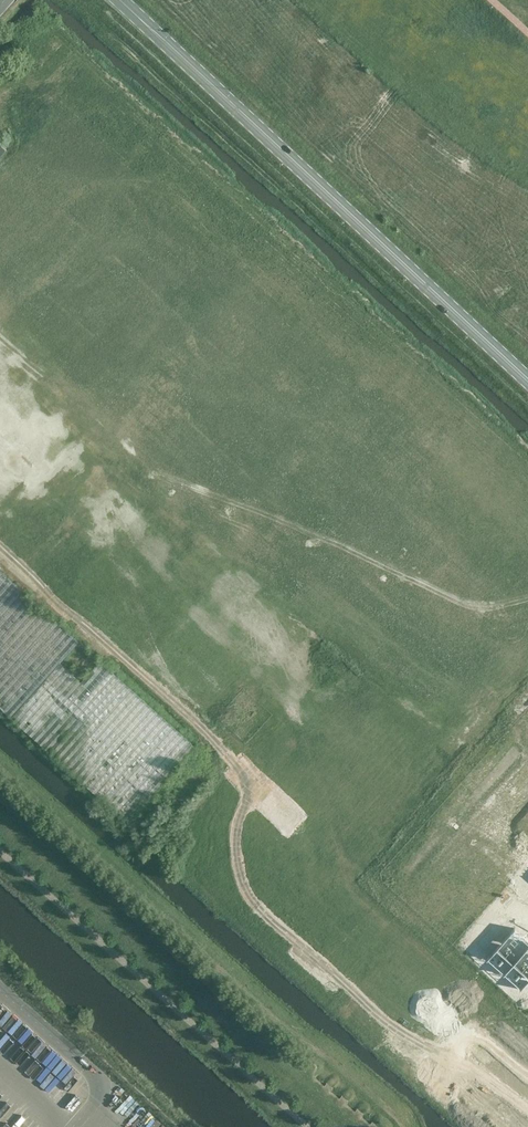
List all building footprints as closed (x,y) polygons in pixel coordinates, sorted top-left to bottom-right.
[(128,822),(129,821),(195,746),(100,660),(81,681),(60,662),(79,641),(0,570),(0,707),(128,822)]
